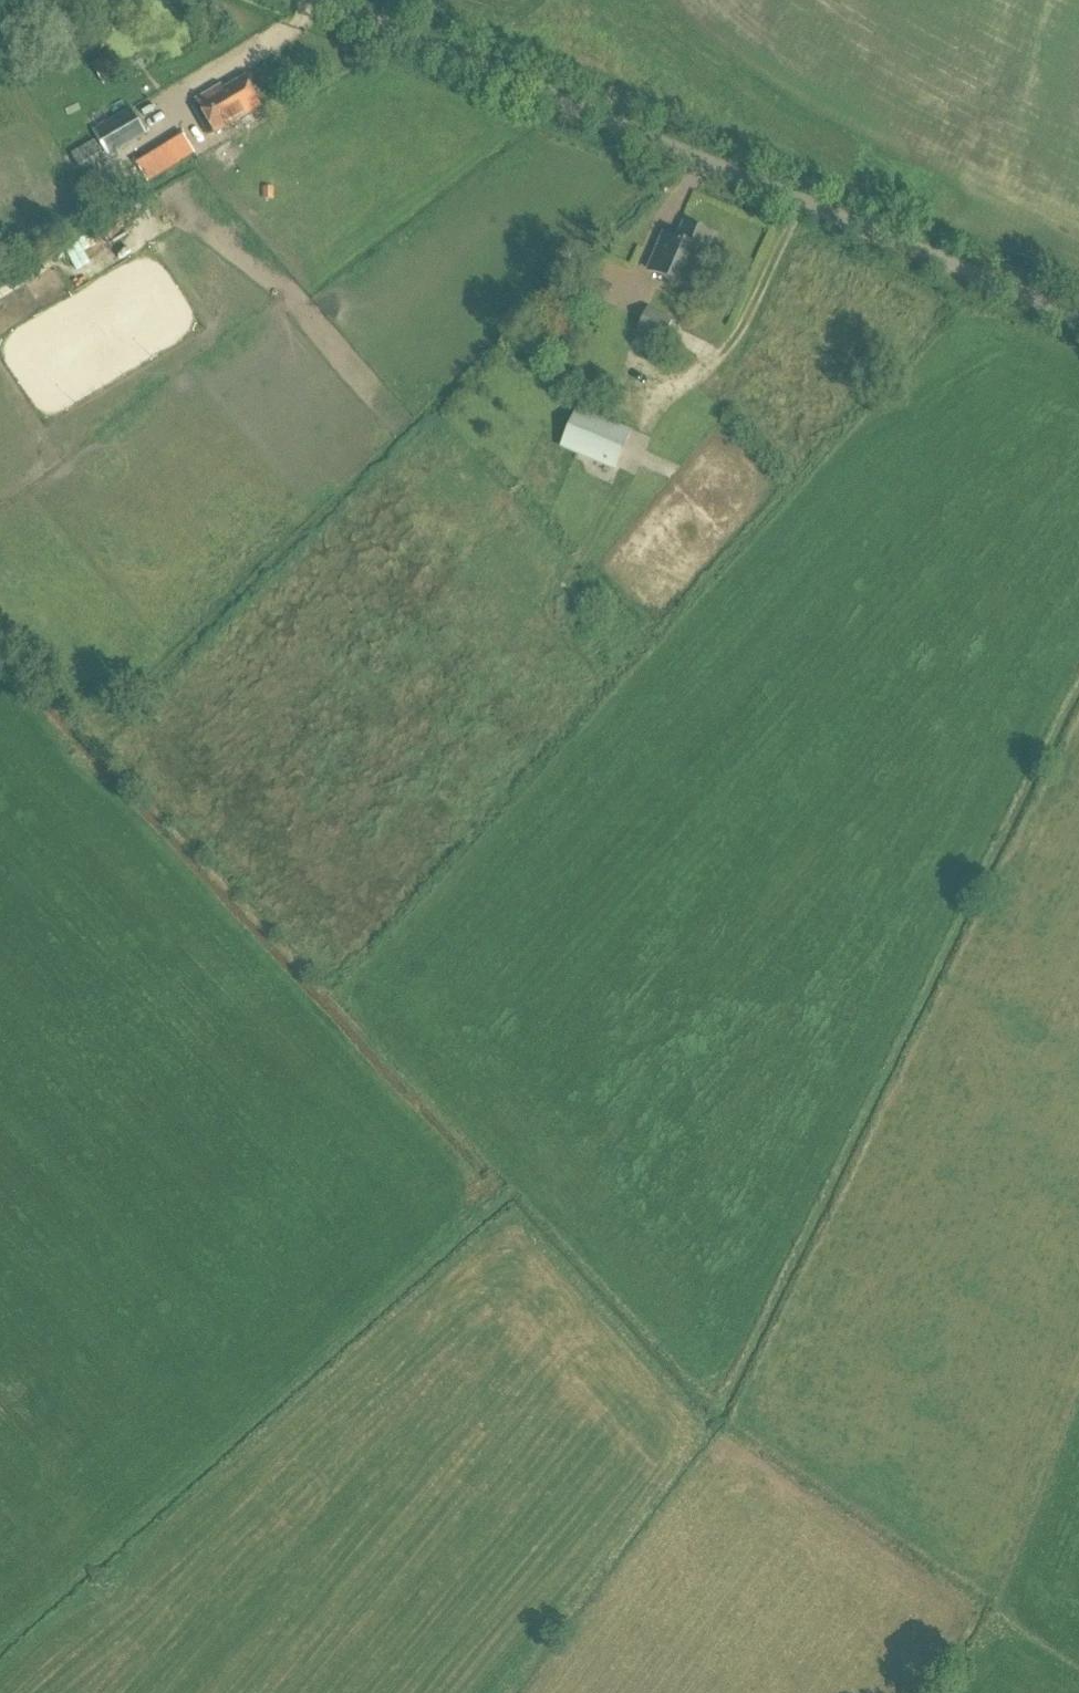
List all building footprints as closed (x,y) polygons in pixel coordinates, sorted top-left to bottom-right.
[(261,106),(244,78),(219,93),(217,89),(196,102),(215,133),(261,106)] [(109,155),(147,133),(132,108),(94,130),(109,155)] [(136,161),(147,179),(149,182),(195,153),(181,132),(136,161)] [(685,223),(678,240),(666,235),(651,270),(690,287),(712,235),(685,223)] [(649,306),(638,330),(662,343),(673,318),(649,306)] [(578,413),(564,445),(615,467),(629,434),(578,413)]
